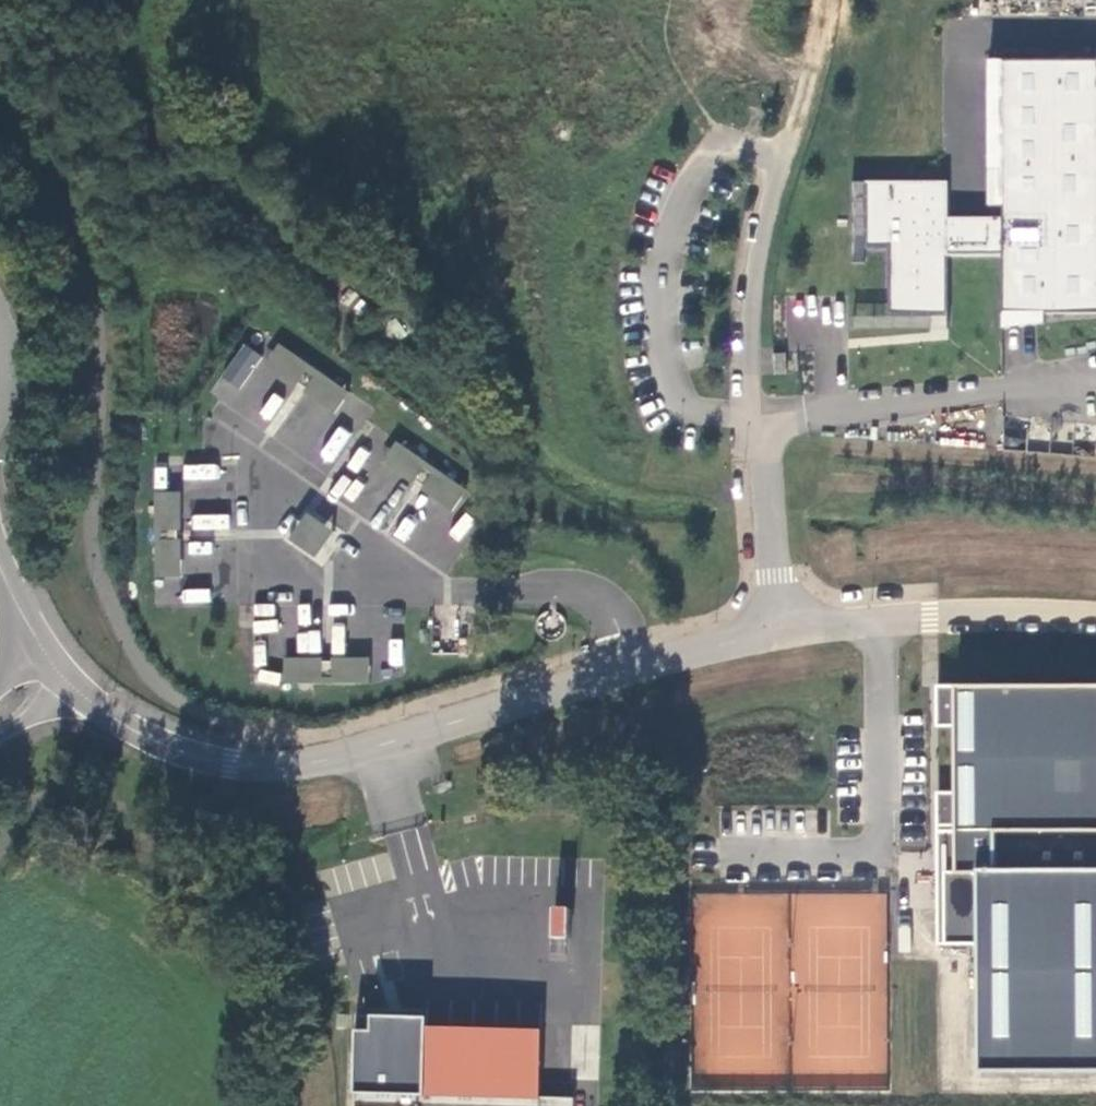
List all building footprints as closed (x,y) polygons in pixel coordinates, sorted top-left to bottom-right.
[(864,180),(864,246),(888,246),(887,313),(947,313),(947,253),(1002,254),(1002,311),(1045,311),(1095,311),(1095,58),(1002,57),(1002,202),(1001,215),(947,215),(947,179),(864,180)] [(1002,202),(1002,57),(987,57),(987,202),(1002,202)] [(864,246),(864,180),(850,180),(850,261),(864,261),(864,246)] [(1045,311),(1002,311),(1003,329),(1044,324),(1045,311)] [(887,313),(852,313),(852,327),(947,327),(947,313),(887,313)] [(244,343),(220,376),(238,390),(262,357),(244,343)] [(347,392),(282,346),(267,368),(332,413),(347,392)] [(783,353),(771,354),(773,374),(784,373),(783,353)] [(269,422),(284,399),(272,392),(258,415),(269,422)] [(336,463),(349,431),(334,425),(321,457),(336,463)] [(465,493),(397,445),(384,464),(452,511),(465,493)] [(218,466),(184,462),(182,477),(217,481),(218,466)] [(183,496),(157,495),(156,579),(183,579),(183,496)] [(229,512),(191,514),(192,530),(229,529),(229,512)] [(449,534),(460,542),(475,521),(464,513),(449,534)] [(334,535),(310,518),(293,541),(318,559),(334,535)] [(256,603),(255,632),(310,632),(310,603),(277,603),(277,604),(256,603)] [(331,653),(343,654),(345,624),(333,623),(331,653)] [(298,654),(321,651),(319,630),(296,633),(298,654)] [(373,660),(289,661),(290,686),(373,685),(373,660)] [(955,696),(955,736),(966,736),(964,953),(1020,953),(1018,1078),(1095,1079),(1095,698),(955,696)] [(555,906),(549,932),(561,934),(566,908),(555,906)] [(552,1028),(438,1022),(438,1016),(385,1014),(384,1028),(369,1027),(366,1089),(549,1097),(552,1028)]
